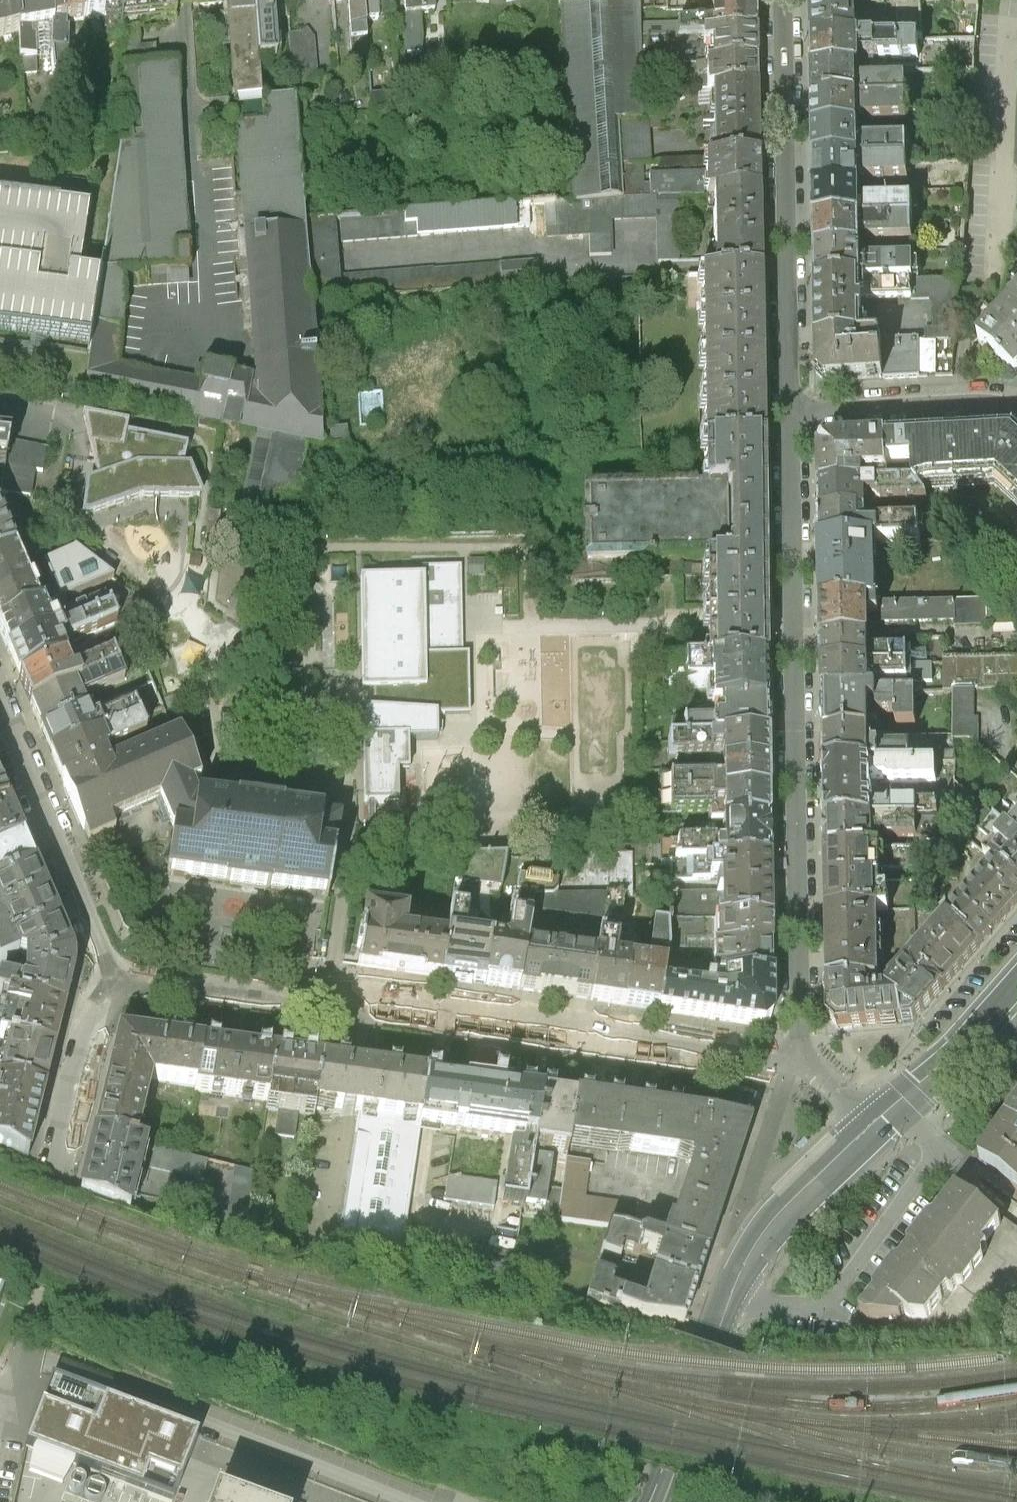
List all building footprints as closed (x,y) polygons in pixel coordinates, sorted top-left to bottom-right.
[(22,31),(17,0),(0,0),(0,37),(22,31)] [(22,31),(26,72),(43,71),(41,59),(57,60),(52,0),(17,0),(22,31)] [(57,60),(58,71),(76,71),(72,21),(85,20),(84,0),(52,0),(57,60)] [(85,20),(124,15),(123,0),(84,0),(85,20)] [(229,1),(255,376),(206,366),(204,378),(119,361),(123,327),(124,270),(190,267),(178,61),(158,63),(157,45),(141,46),(140,28),(125,29),(133,145),(124,147),(102,278),(91,351),(85,391),(257,434),(243,506),(294,516),(309,444),(324,447),(323,433),(314,299),(307,219),(297,100),(263,102),(259,62),(254,0),(241,0),(229,1)] [(124,15),(124,20),(168,17),(168,21),(179,21),(178,6),(183,6),(229,1),(241,0),(123,0),(124,15)] [(259,62),(275,61),(272,0),(254,0),(259,62)] [(352,45),(369,45),(368,19),(367,0),(350,0),(352,45)] [(368,19),(380,17),(380,0),(367,0),(368,19)] [(409,51),(424,50),(422,12),(422,0),(407,0),(409,51)] [(422,12),(435,12),(434,0),(422,0),(422,12)] [(572,201),(611,200),(627,199),(621,117),(644,118),(642,64),(642,35),(642,22),(642,0),(562,0),(572,201)] [(712,8),(713,8),(756,7),(756,0),(711,0),(712,8)] [(957,6),(962,11),(967,7),(980,7),(981,0),(961,0),(957,6)] [(816,42),(855,42),(855,3),(815,3),(815,31),(816,42)] [(756,29),(756,7),(713,8),(713,21),(642,22),(642,35),(680,35),(703,35),(756,34),(756,29)] [(309,29),(292,35),(296,91),(317,79),(311,69),(316,65),(310,58),(315,53),(309,46),(315,40),(309,29)] [(756,34),(703,35),(703,47),(713,47),(713,64),(756,63),(756,56),(756,34)] [(680,35),(642,35),(642,64),(680,64),(680,35)] [(816,56),(816,73),(857,73),(860,73),(860,61),(874,60),(920,60),(920,41),(855,42),(816,42),(816,56)] [(860,61),(860,73),(874,72),(874,60),(860,61)] [(713,64),(680,64),(680,77),(699,77),(700,89),(715,89),(757,88),(756,68),(756,63),(713,64)] [(817,100),(817,104),(908,103),(908,84),(856,83),(857,73),(816,73),(817,100)] [(757,124),(757,88),(715,89),(716,161),(758,161),(757,124)] [(817,130),(817,133),(859,133),(860,120),(909,119),(908,103),(817,104),(817,130)] [(649,118),(644,118),(621,117),(627,199),(642,199),(642,186),(643,186),(643,161),(650,161),(649,118)] [(818,158),(818,162),(910,162),(910,143),(886,143),(883,146),(859,146),(859,133),(817,133),(818,158)] [(758,161),(716,161),(708,161),(707,174),(652,174),(650,185),(643,186),(642,186),(642,199),(678,198),(715,197),(758,195),(758,167),(758,161)] [(818,167),(819,193),(860,193),(859,182),(911,181),(910,162),(818,162),(818,167)] [(819,215),(819,223),(912,222),(912,204),(867,205),(867,211),(860,211),(860,193),(819,193),(819,215)] [(91,351),(102,278),(83,274),(91,209),(0,195),(0,332),(91,351)] [(759,235),(758,195),(715,197),(716,275),(760,275),(759,235)] [(572,201),(342,215),(344,239),(528,227),(536,237),(587,234),(590,256),(612,254),(611,219),(656,218),(658,262),(680,261),(678,198),(642,199),(627,199),(611,200),(572,201)] [(336,218),(307,219),(314,299),(342,297),(340,274),(336,218)] [(819,228),(820,254),(865,253),(864,242),(913,241),(912,222),(819,223),(819,228)] [(821,279),(821,283),(913,280),(914,264),(865,264),(865,253),(820,254),(821,279)] [(340,274),(342,297),(538,283),(537,260),(340,274)] [(703,276),(705,315),(762,314),(760,292),(760,275),(716,275),(703,276)] [(822,343),(864,343),(864,319),(868,319),(868,308),(863,307),(863,302),(913,302),(913,280),(821,283),(821,306),(822,343)] [(929,331),(929,339),(961,339),(961,280),(913,280),(913,302),(934,302),(934,320),(937,323),(937,331),(929,331)] [(1010,301),(977,337),(1013,369),(1016,365),(1016,308),(1010,301)] [(705,315),(706,357),(762,355),(762,328),(762,314),(705,315)] [(922,363),(921,342),(864,343),(822,343),(822,348),(823,376),(828,380),(833,384),(886,382),(885,363),(922,363)] [(706,357),(706,398),(763,396),(763,378),(762,355),(706,357)] [(763,416),(763,396),(706,398),(704,441),(764,438),(763,416)] [(89,484),(86,514),(141,496),(200,499),(188,470),(179,471),(180,463),(184,463),(188,446),(126,433),(128,425),(83,415),(98,481),(89,484)] [(346,432),(323,433),(324,447),(347,446),(346,432)] [(1,492),(9,440),(10,437),(0,436),(0,493),(1,492)] [(888,443),(888,467),(915,467),(916,482),(921,490),(998,486),(1016,502),(1016,437),(1016,436),(990,438),(888,443)] [(764,460),(764,438),(704,441),(705,486),(729,486),(729,495),(728,495),(728,508),(725,509),(726,556),(706,557),(707,577),(766,576),(766,553),(765,523),(765,517),(765,490),(764,460)] [(9,440),(1,492),(31,497),(34,470),(44,473),(48,449),(9,440)] [(821,468),(822,483),(916,482),(915,467),(888,467),(888,443),(821,445),(821,468)] [(822,488),(822,513),(882,513),(882,504),(929,503),(921,490),(916,482),(822,483),(822,488)] [(729,486),(705,486),(705,489),(586,491),(587,522),(582,522),(582,529),(571,529),(572,579),(618,579),(618,570),(617,570),(617,559),(665,558),(678,558),(706,557),(726,556),(725,509),(728,508),(728,495),(729,495),(729,486)] [(823,538),(823,544),(874,543),(920,542),(919,525),(882,525),(882,513),(822,513),(823,538)] [(14,551),(0,517),(0,557),(14,551)] [(875,604),(874,543),(823,544),(824,576),(824,605),(875,604)] [(58,585),(36,594),(37,596),(36,597),(34,598),(38,608),(42,607),(111,578),(74,549),(48,560),(58,585)] [(38,608),(34,598),(36,597),(37,596),(36,594),(32,585),(30,584),(28,585),(14,551),(0,557),(0,624),(38,608)] [(678,558),(665,558),(665,573),(679,573),(678,558)] [(427,571),(367,570),(366,680),(372,680),(372,698),(368,698),(367,801),(403,801),(403,765),(413,765),(414,727),(443,728),(443,706),(464,706),(465,649),(461,648),(461,562),(427,561),(427,571)] [(766,595),(766,576),(707,577),(707,601),(766,601),(766,595)] [(8,651),(111,608),(105,594),(52,616),(51,615),(46,617),(42,607),(38,608),(0,624),(0,631),(5,644),(8,651)] [(955,601),(955,623),(955,626),(1016,622),(1016,616),(1005,600),(955,601)] [(767,615),(766,601),(707,601),(707,616),(707,630),(767,629),(767,615)] [(825,633),(825,641),(870,640),(870,632),(870,617),(875,617),(878,624),(955,623),(955,601),(875,604),(824,605),(824,612),(825,633)] [(12,661),(20,677),(64,659),(60,649),(65,647),(65,645),(65,644),(117,622),(111,608),(8,651),(12,661)] [(767,629),(707,630),(707,661),(767,657),(767,635),(767,629)] [(825,662),(825,667),(908,666),(909,651),(871,651),(870,640),(825,641),(825,662)] [(28,699),(30,703),(118,666),(113,652),(74,668),(74,667),(72,667),(68,668),(64,659),(20,677),(28,699)] [(947,658),(946,692),(955,691),(975,691),(1016,690),(1016,656),(961,658),(947,658)] [(683,662),(669,662),(669,684),(712,684),(712,705),(719,705),(769,704),(767,666),(767,657),(707,661),(683,662)] [(825,672),(826,694),(872,693),(872,681),(934,681),(933,665),(908,666),(825,667),(825,672)] [(35,715),(41,729),(86,711),(81,701),(86,699),(87,697),(86,696),(125,680),(118,666),(30,703),(35,715)] [(826,699),(827,737),(869,736),(872,736),(871,705),(878,705),(878,713),(896,712),(896,724),(916,723),(916,691),(872,693),(826,694),(826,699)] [(975,691),(955,691),(956,742),(982,741),(981,721),(975,721),(975,691)] [(49,749),(52,755),(141,718),(134,703),(102,717),(97,706),(86,711),(41,729),(49,749)] [(769,704),(719,705),(722,720),(687,721),(687,739),(770,738),(770,731),(769,704)] [(57,767),(62,781),(107,762),(103,752),(108,750),(109,747),(146,731),(141,718),(52,755),(57,767)] [(324,900),(327,901),(339,818),(280,810),(280,808),(237,802),(237,804),(197,798),(191,785),(200,781),(180,733),(174,735),(174,734),(107,762),(62,781),(84,832),(88,842),(116,831),(110,819),(160,798),(174,831),(167,871),(165,871),(164,877),(170,878),(170,875),(191,878),(225,883),(224,886),(229,887),(229,885),(265,890),(265,892),(270,893),(270,890),(316,896),(324,897),(324,900)] [(827,762),(827,767),(937,765),(940,766),(939,750),(879,751),(877,746),(870,746),(869,736),(827,737),(827,762)] [(770,745),(770,738),(687,739),(670,739),(670,754),(713,754),(713,766),(770,766),(770,745)] [(828,807),(828,821),(957,820),(956,805),(891,806),(887,809),(874,808),(873,780),(886,780),(891,783),(937,784),(937,765),(827,767),(827,780),(828,794),(828,807)] [(770,788),(770,766),(713,766),(713,777),(672,778),(672,795),(771,795),(770,788)] [(1016,881),(1016,833),(996,815),(963,788),(963,817),(994,844),(985,855),(996,865),(1016,881)] [(1016,833),(1016,791),(996,815),(1016,833)] [(771,800),(771,795),(672,795),(672,812),(716,812),(716,823),(771,822),(771,800)] [(0,805),(0,849),(22,839),(13,818),(6,802),(0,805)] [(828,826),(829,852),(872,852),(872,839),(957,838),(957,820),(828,821),(828,826)] [(771,837),(771,822),(716,823),(716,841),(661,842),(662,861),(674,862),(772,860),(772,853),(771,837)] [(22,839),(0,849),(0,881),(33,867),(27,852),(22,839)] [(661,842),(633,842),(633,852),(633,861),(662,861),(661,842)] [(555,895),(599,895),(599,852),(562,853),(558,877),(555,895)] [(829,885),(829,903),(879,902),(879,868),(915,868),(915,852),(872,852),(829,852),(829,867),(829,885)] [(505,853),(459,854),(456,880),(500,886),(505,853)] [(772,860),(674,862),(674,881),(727,877),(727,901),(700,903),(700,895),(679,895),(681,923),(722,922),(773,922),(772,900),(772,891),(772,882),(772,860)] [(983,947),(1008,920),(1016,909),(1016,881),(996,865),(951,919),(983,947)] [(57,923),(47,901),(33,867),(0,881),(0,946),(57,923)] [(555,895),(558,877),(530,871),(530,876),(521,876),(509,942),(496,942),(491,985),(512,988),(524,990),(529,949),(536,896),(555,895)] [(529,949),(602,957),(611,893),(599,895),(555,895),(536,896),(529,949)] [(632,1005),(636,964),(640,927),(622,925),(627,893),(611,893),(602,957),(595,1000),(602,1001),(632,1005)] [(881,980),(879,902),(829,903),(829,946),(830,981),(866,980),(881,980)] [(471,912),(456,909),(452,940),(446,978),(471,982),(491,985),(496,942),(474,938),(469,945),(464,937),(468,932),(471,912)] [(408,915),(369,910),(362,966),(400,972),(446,978),(452,940),(406,934),(408,915)] [(913,960),(946,989),(962,969),(983,947),(951,919),(913,960)] [(57,923),(0,946),(0,963),(17,956),(17,954),(26,957),(25,980),(20,985),(19,983),(0,978),(0,994),(9,996),(64,1009),(72,974),(72,969),(72,965),(71,961),(71,956),(64,938),(57,922),(57,923)] [(722,922),(681,923),(682,949),(688,949),(688,939),(723,939),(722,922)] [(773,922),(722,922),(723,939),(722,948),(772,947),(772,928),(773,922)] [(651,964),(636,964),(632,1005),(652,1008),(663,1010),(667,987),(669,972),(672,957),(672,926),(655,926),(651,964)] [(772,947),(722,948),(717,949),(717,962),(672,957),(669,972),(728,978),(771,980),(771,972),(772,947)] [(595,1000),(602,957),(529,949),(524,990),(554,994),(595,1000)] [(890,991),(906,1025),(912,1024),(917,1024),(946,989),(913,960),(889,986),(890,991)] [(771,990),(771,980),(728,978),(728,994),(667,987),(663,1010),(728,1019),(764,1026),(768,1021),(773,1016),(771,990)] [(832,1022),(839,1030),(855,1029),(906,1025),(890,991),(866,991),(866,980),(830,981),(832,1022)] [(9,996),(0,1032),(0,1037),(10,1039),(53,1049),(59,1027),(64,1009),(9,996)] [(111,1066),(108,1081),(148,1091),(151,1080),(197,1087),(203,1047),(175,1042),(119,1035),(111,1066)] [(53,1049),(10,1039),(2,1072),(0,1080),(44,1091),(46,1083),(49,1069),(53,1049)] [(273,1056),(203,1047),(197,1087),(196,1090),(267,1100),(273,1056)] [(321,1063),(273,1056),(267,1100),(266,1109),(279,1111),(297,1113),(313,1116),(314,1107),(321,1063)] [(321,1063),(314,1107),(359,1113),(420,1122),(422,1122),(427,1079),(388,1073),(383,1072),(383,1074),(366,1072),(366,1069),(321,1063)] [(510,1145),(503,1201),(526,1204),(533,1157),(534,1148),(541,1095),(521,1092),(463,1084),(427,1079),(422,1122),(523,1137),(522,1144),(512,1143),(510,1145)] [(28,1158),(36,1126),(42,1099),(44,1091),(0,1080),(0,1145),(28,1158)] [(108,1081),(95,1133),(136,1143),(148,1091),(108,1081)] [(1004,1109),(1016,1118),(1016,1090),(1004,1109)] [(574,1100),(541,1095),(534,1148),(567,1152),(569,1141),(574,1100)] [(617,1106),(574,1100),(569,1141),(690,1158),(690,1155),(699,1156),(676,1225),(669,1223),(663,1241),(706,1255),(728,1188),(748,1125),(708,1116),(708,1118),(680,1115),(648,1110),(617,1106)] [(976,1149),(1016,1179),(1016,1118),(1004,1109),(998,1118),(976,1149)] [(297,1113),(279,1111),(275,1136),(294,1138),(297,1113)] [(420,1122),(359,1113),(340,1244),(401,1253),(420,1122)] [(95,1133),(80,1196),(129,1213),(146,1146),(136,1143),(95,1133)] [(208,1161),(155,1148),(150,1170),(203,1182),(208,1161)] [(551,1159),(533,1157),(526,1204),(525,1213),(558,1218),(562,1189),(547,1186),(551,1159)] [(591,1161),(567,1158),(562,1189),(558,1218),(609,1226),(623,1228),(633,1232),(638,1206),(585,1198),(591,1161)] [(257,1173),(235,1168),(225,1245),(246,1248),(257,1173)] [(498,1181),(449,1174),(445,1198),(495,1205),(498,1181)] [(999,1218),(956,1187),(911,1245),(892,1271),(860,1313),(870,1320),(903,1319),(908,1312),(914,1318),(929,1316),(956,1281),(963,1284),(986,1248),(982,1244),(999,1218)] [(623,1228),(609,1226),(601,1252),(620,1258),(623,1249),(639,1255),(646,1251),(647,1249),(660,1254),(653,1276),(695,1289),(700,1272),(706,1255),(663,1241),(633,1232),(623,1228)] [(406,1231),(402,1257),(434,1264),(435,1261),(505,1276),(510,1252),(406,1231)] [(689,1307),(695,1289),(653,1276),(643,1306),(631,1302),(628,1295),(610,1289),(614,1278),(595,1272),(585,1301),(640,1319),(683,1325),(689,1307)] [(109,1403),(51,1380),(25,1447),(34,1450),(31,1469),(64,1481),(73,1465),(169,1501),(171,1501),(200,1427),(113,1394),(109,1403)]
